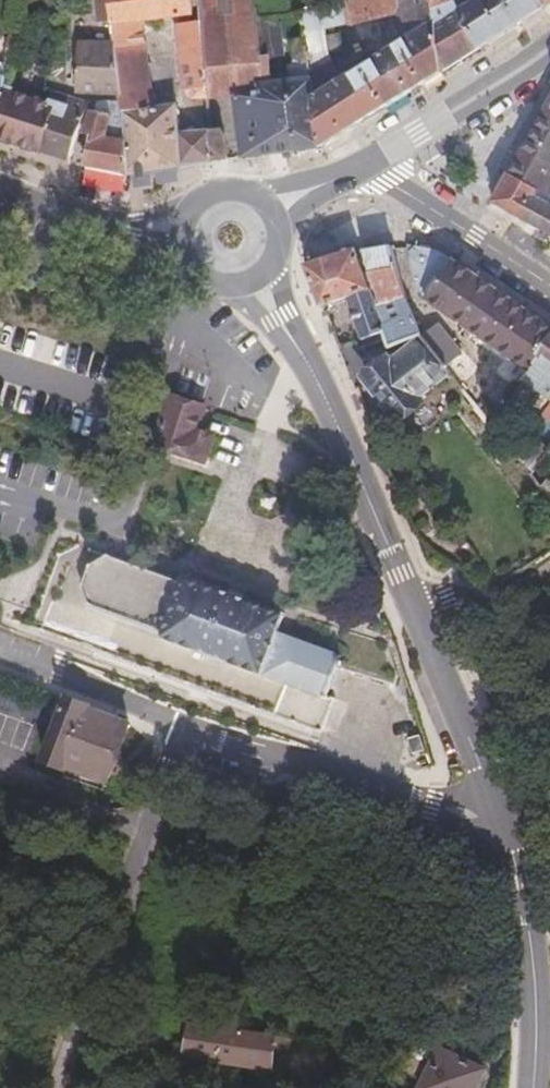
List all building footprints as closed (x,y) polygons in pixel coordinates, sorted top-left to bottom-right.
[(104,1),(109,28),(111,54),(118,103),(118,108),(118,110),(128,183),(212,171),(209,137),(176,140),(175,112),(170,108),(157,107),(156,114),(151,115),(142,31),(190,25),(188,0),(104,0),(104,1)] [(200,32),(202,57),(204,74),(259,68),(260,61),(258,55),(255,21),(252,0),(197,0),(200,32)] [(299,19),(303,46),(321,156),(441,79),(432,0),(336,0),(299,19)] [(441,79),(480,55),(458,17),(447,0),(432,0),(441,79)] [(458,17),(480,55),(543,16),(532,0),(486,0),(458,17)] [(543,16),(549,11),(549,0),(532,0),(543,16)] [(109,28),(104,1),(95,1),(98,29),(109,28)] [(341,29),(351,27),(345,10),(337,13),(341,29)] [(275,19),(255,21),(258,55),(279,52),(275,19)] [(202,57),(200,32),(176,35),(178,59),(202,57)] [(68,83),(68,46),(55,47),(53,77),(57,83),(68,83)] [(321,156),(303,46),(288,49),(290,64),(296,69),(289,74),(283,74),(284,88),(270,90),(256,91),(257,97),(234,100),(243,167),(321,156)] [(80,92),(80,100),(118,103),(111,54),(84,53),(82,71),(76,71),(75,92),(80,92)] [(202,57),(178,59),(182,96),(190,104),(199,104),(201,114),(207,114),(207,102),(204,74),(202,57)] [(259,68),(204,74),(207,102),(234,100),(257,97),(256,91),(270,90),(267,61),(260,61),(259,68)] [(51,98),(46,113),(12,102),(14,96),(6,94),(0,110),(0,146),(69,170),(72,158),(75,149),(87,110),(51,98)] [(532,141),(510,180),(549,202),(549,108),(532,141)] [(125,184),(128,183),(118,110),(106,110),(100,112),(95,121),(89,121),(85,141),(92,143),(84,175),(125,184)] [(224,136),(209,137),(212,171),(223,170),(227,169),(224,136)] [(81,151),(75,149),(72,158),(78,161),(81,151)] [(125,184),(84,175),(81,185),(123,192),(125,184)] [(510,180),(502,196),(493,212),(549,241),(549,202),(510,180)] [(431,245),(414,239),(411,247),(427,252),(431,245)] [(387,336),(389,341),(393,353),(416,344),(424,341),(405,301),(392,252),(364,256),(384,312),(399,309),(406,328),(387,336)] [(307,274),(324,315),(347,305),(373,293),(358,257),(357,253),(307,274)] [(441,256),(407,253),(428,306),(444,317),(470,277),(441,256)] [(444,317),(495,354),(493,357),(498,362),(501,358),(530,377),(549,347),(549,333),(470,277),(444,317)] [(373,293),(347,305),(365,345),(387,336),(373,293)] [(416,344),(393,353),(401,363),(421,351),(416,344)] [(530,377),(532,379),(526,389),(546,403),(549,406),(549,347),(530,377)] [(460,348),(441,362),(497,432),(511,411),(460,348)] [(421,351),(401,363),(395,369),(390,364),(368,380),(386,404),(401,424),(424,406),(420,400),(445,382),(421,351)] [(546,403),(541,411),(547,416),(549,411),(549,406),(546,403)] [(204,414),(173,404),(157,449),(188,461),(189,457),(223,469),(230,448),(196,435),(204,414)] [(381,410),(396,435),(399,433),(394,424),(398,422),(394,416),(389,419),(382,409),(381,410)] [(538,430),(542,423),(534,419),(531,424),(538,430)] [(539,484),(549,467),(549,460),(531,440),(519,458),(539,484)] [(277,637),(284,618),(184,581),(182,587),(107,559),(86,569),(79,589),(81,594),(58,586),(42,632),(321,741),(333,708),(327,705),(330,696),(333,697),(342,677),(394,698),(398,689),(389,657),(349,642),(342,661),(277,637)] [(39,711),(0,697),(0,711),(35,723),(39,711)] [(111,786),(133,729),(93,715),(93,710),(67,700),(43,765),(65,773),(62,782),(75,786),(79,774),(111,786)] [(433,767),(426,744),(414,748),(421,771),(433,767)] [(218,1030),(188,1026),(184,1059),(234,1065),(234,1051),(261,1054),(264,1037),(218,1030)] [(234,1051),(234,1065),(259,1070),(261,1054),(234,1051)] [(487,1075),(443,1057),(430,1087),(481,1087),(487,1075)]
